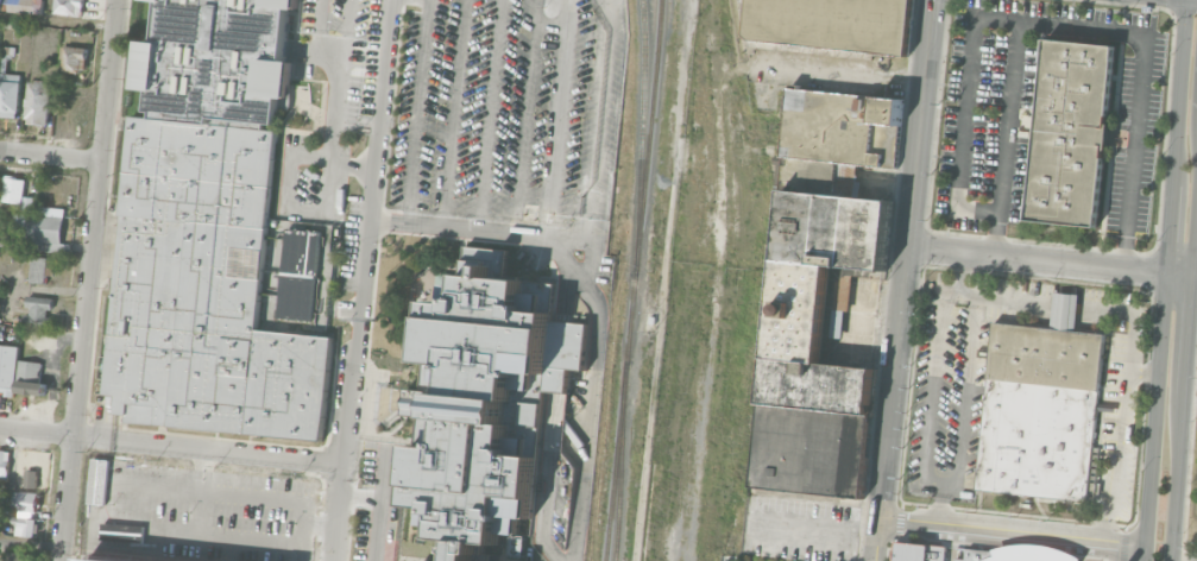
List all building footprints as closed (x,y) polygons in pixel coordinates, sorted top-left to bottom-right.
[(43,13),(43,0),(0,0),(0,12),(43,13)] [(81,16),(83,0),(55,0),(54,13),(81,16)] [(334,336),(259,329),(265,269),(283,270),(278,317),(311,321),(321,235),(269,229),(279,127),(282,127),(294,0),(160,0),(156,40),(143,39),(137,88),(151,89),(149,116),(132,115),(105,393),(116,395),(114,418),(323,440),(334,336)] [(745,34),(751,42),(907,57),(913,0),(748,0),(745,34)] [(1026,222),(1046,38),(1115,46),(1095,229),(1026,222)] [(63,71),(84,71),(84,59),(86,59),(87,46),(63,46),(63,71)] [(0,72),(0,117),(20,118),(21,73),(0,72)] [(50,125),(51,81),(27,81),(26,124),(50,125)] [(790,87),(903,99),(896,169),(840,163),(837,196),(786,191),(780,190),(790,87)] [(24,203),(25,178),(4,177),(3,202),(24,203)] [(893,201),(886,272),(833,267),(824,366),(769,361),(786,191),(837,196),(893,201)] [(26,250),(69,252),(70,244),(62,243),(64,208),(37,206),(37,215),(16,214),(15,227),(27,228),(26,250)] [(462,286),(446,285),(443,301),(430,300),(422,391),(409,390),(407,417),(420,418),(411,510),(422,511),(421,523),(437,524),(436,543),(460,546),(459,560),(477,560),(478,553),(483,554),(484,542),(500,543),(502,532),(518,534),(519,516),(533,517),(544,389),(567,391),(569,367),(582,368),(587,321),(550,317),(555,278),(506,273),(509,248),(466,245),(462,286)] [(50,280),(51,257),(32,256),(31,279),(50,280)] [(26,306),(30,306),(29,326),(51,328),(52,313),(53,297),(26,296),(26,306)] [(976,488),(995,321),(1107,333),(1088,502),(976,488)] [(16,393),(45,395),(46,382),(40,382),(41,362),(19,360),(20,346),(0,345),(0,392),(16,393)] [(751,485),(763,360),(769,361),(824,366),(871,371),(859,496),(751,485)] [(18,488),(46,491),(50,451),(22,449),(18,488)] [(8,482),(10,450),(0,450),(0,482),(8,482)] [(37,510),(37,492),(12,491),(12,510),(37,510)] [(36,518),(18,517),(17,536),(35,536),(36,518)] [(1081,556),(1069,549),(1057,546),(1045,543),(1031,541),(1020,542),(1008,543),(993,547),(995,553),(983,557),(978,560),(1078,560),(1081,556)] [(946,547),(896,543),(895,560),(945,560),(946,547)] [(955,560),(987,560),(991,559),(1007,555),(1006,550),(957,547),(955,560)] [(34,553),(8,552),(7,560),(33,560),(34,553)]
